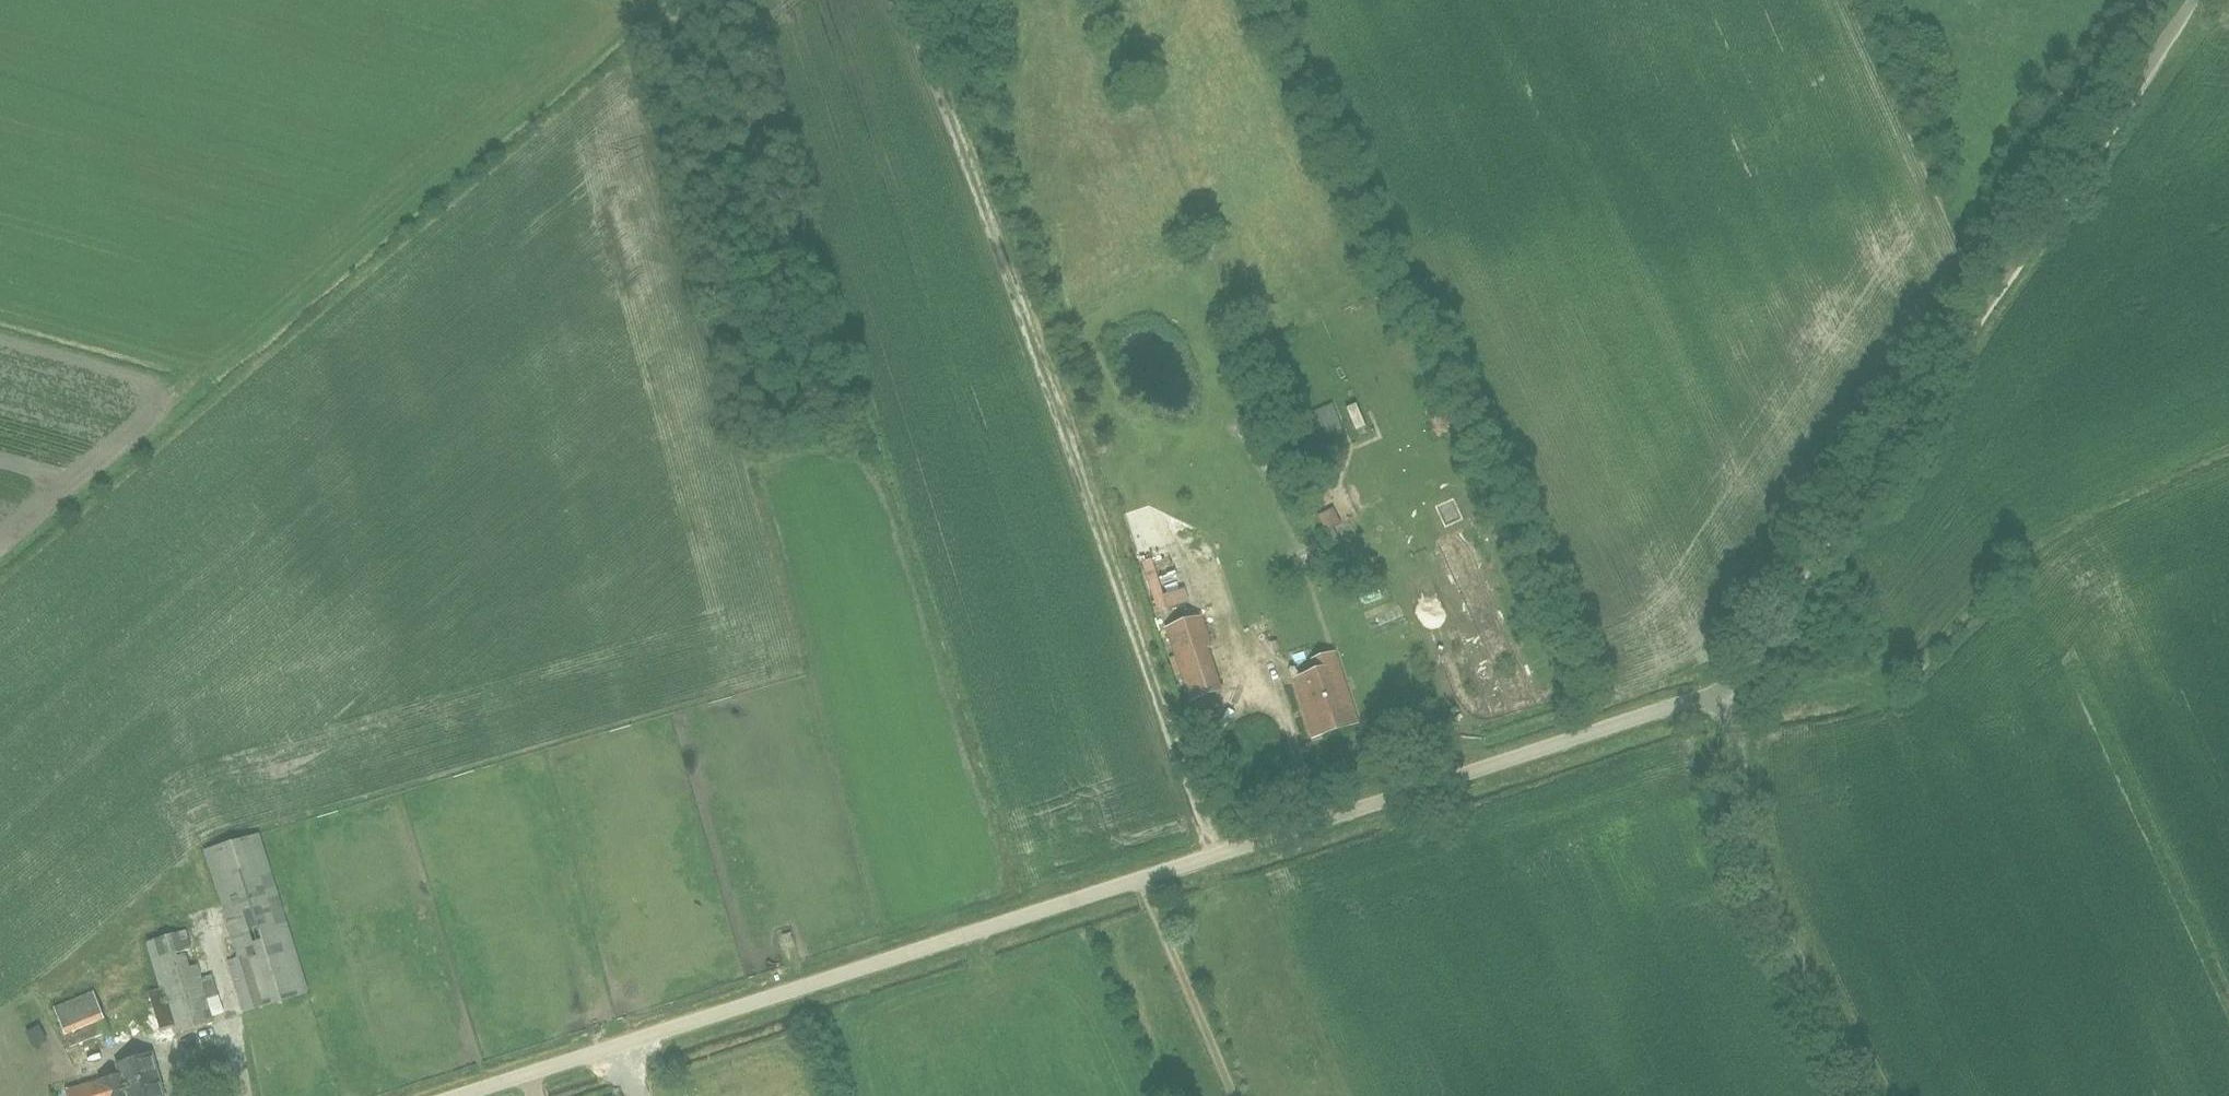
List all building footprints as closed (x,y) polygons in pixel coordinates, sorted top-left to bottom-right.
[(1189,701),(1221,691),(1207,648),(1211,647),(1202,619),(1166,630),(1175,657),(1170,659),(1175,676),(1181,674),(1189,701)] [(1313,737),(1341,728),(1357,723),(1335,654),(1313,661),(1317,673),(1295,681),(1313,737)] [(226,845),(204,852),(253,1011),(309,993),(260,835),(253,837),(249,825),(222,833),(226,845)] [(181,935),(150,944),(163,989),(150,993),(161,1031),(173,1027),(175,1034),(214,1023),(192,949),(185,951),(181,935)] [(72,1048),(110,1032),(94,992),(55,1008),(66,1036),(67,1036),(72,1048)] [(152,1055),(119,1064),(122,1075),(102,1081),(101,1080),(67,1091),(68,1095),(164,1095),(152,1055)]
